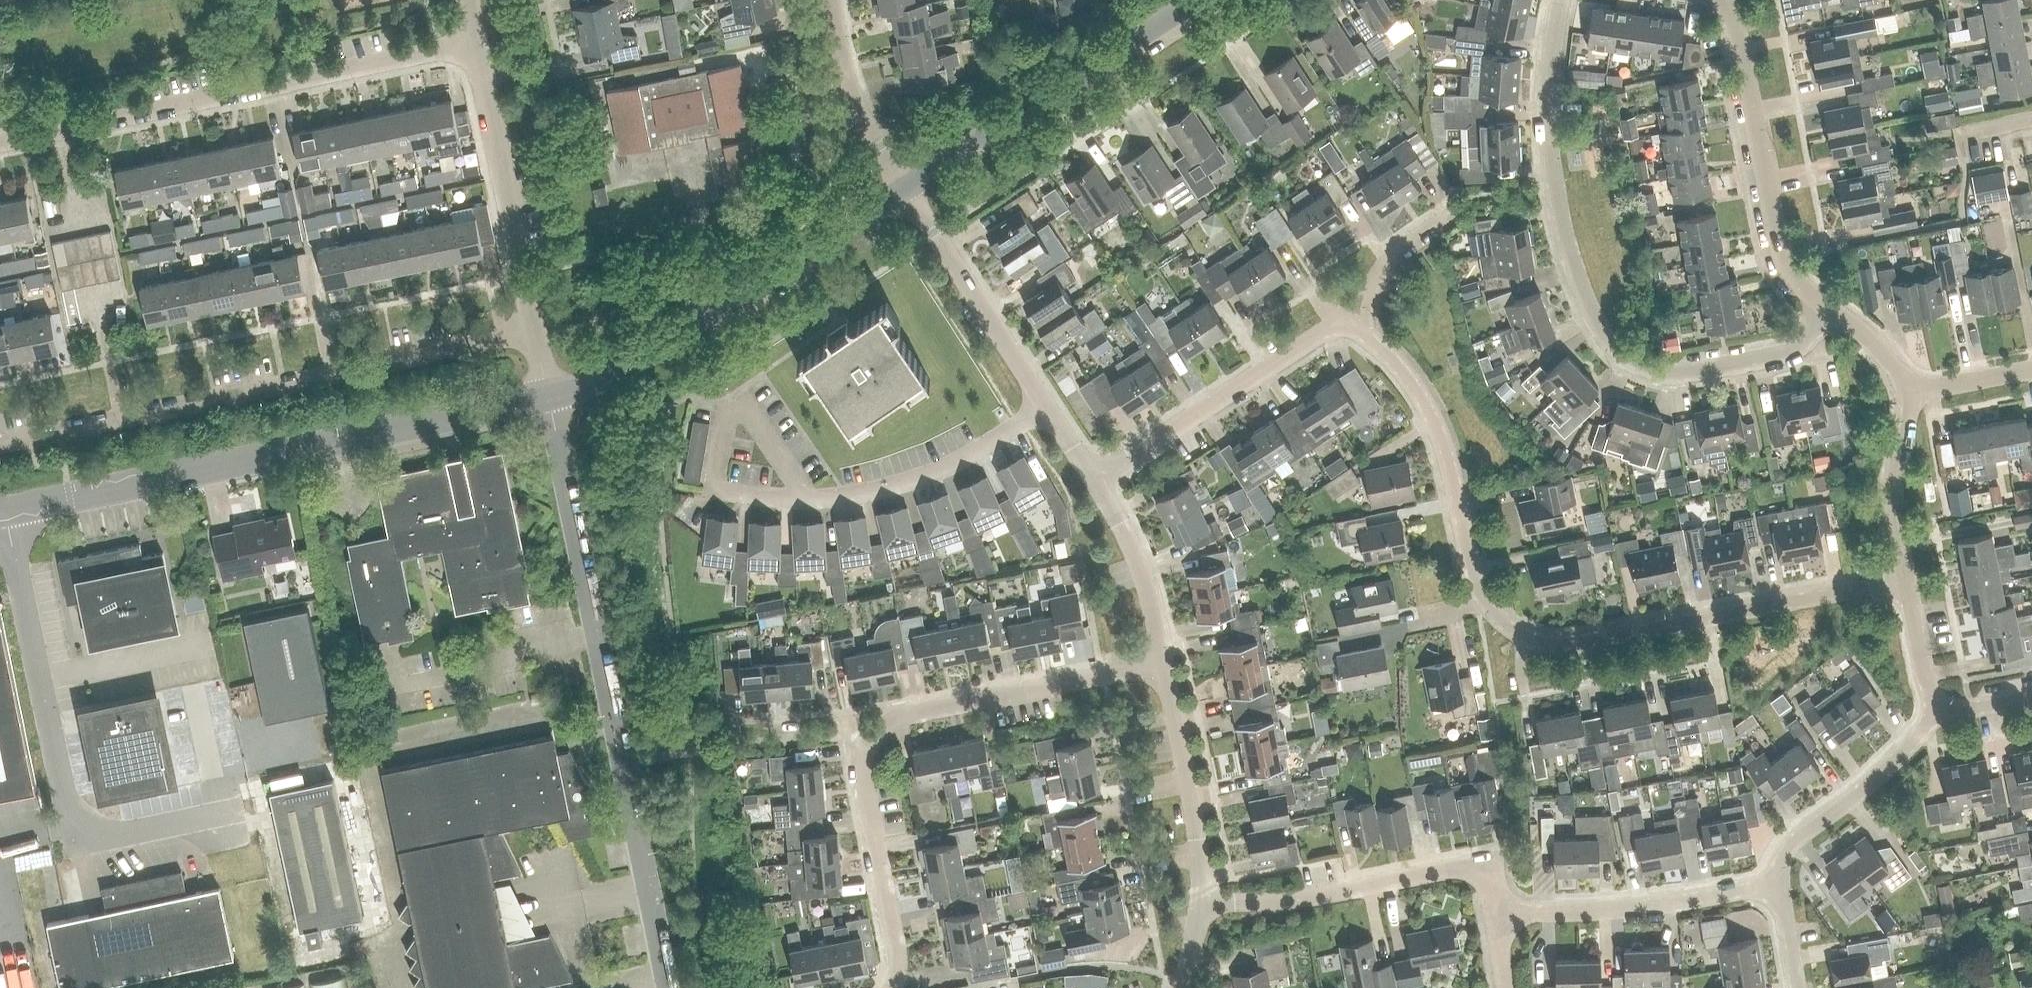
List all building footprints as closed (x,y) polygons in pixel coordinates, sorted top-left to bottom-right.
[(577,32),(617,23),(614,12),(628,5),(627,0),(600,0),(601,4),(572,10),(577,32)] [(676,10),(693,6),(692,0),(674,0),(676,10)] [(772,0),(730,0),(733,11),(719,18),(723,38),(749,33),(746,19),(775,13),(772,0)] [(880,6),(874,7),(875,16),(886,14),(915,8),(915,7),(913,0),(879,0),(880,6)] [(1085,0),(1075,0),(1077,12),(1087,10),(1085,0)] [(1385,0),(1360,0),(1356,2),(1364,13),(1353,20),(1378,58),(1389,51),(1381,39),(1388,35),(1383,26),(1396,17),(1385,0)] [(1480,5),(1526,15),(1529,0),(1481,0),(1480,5)] [(1823,6),(1822,0),(1784,0),(1788,20),(1803,17),(1802,10),(1815,7),(1823,6)] [(1861,0),(1844,0),(1846,9),(1862,6),(1861,0)] [(1985,13),(1966,16),(1968,27),(2020,17),(2017,0),(1983,0),(1985,13)] [(915,8),(886,14),(887,22),(894,21),(897,33),(948,23),(946,12),(928,16),(925,4),(915,7),(915,8)] [(969,17),(966,5),(956,7),(959,19),(968,17),(969,17)] [(1526,15),(1480,5),(1479,5),(1475,27),(1458,26),(1457,38),(1485,42),(1487,29),(1521,36),(1526,15)] [(1616,11),(1593,7),(1587,46),(1610,49),(1616,11)] [(1610,49),(1633,52),(1638,14),(1616,11),(1610,49)] [(1060,26),(1057,12),(1044,15),(1046,29),(1060,26)] [(1633,52),(1655,55),(1661,17),(1638,14),(1633,52)] [(1962,29),(1960,16),(1946,18),(1948,31),(1962,29)] [(1679,59),(1684,21),(1661,17),(1655,55),(1679,59)] [(1815,65),(1858,56),(1854,37),(1877,33),(1874,17),(1834,25),(1836,37),(1811,42),(1815,65)] [(1971,38),(1989,35),(1992,47),(2025,41),(2020,17),(1968,27),(1971,38)] [(1357,77),(1377,64),(1362,41),(1352,47),(1336,22),(1309,40),(1332,75),(1349,64),(1357,77)] [(619,35),(617,23),(577,32),(581,53),(610,47),(613,61),(639,56),(635,35),(619,35)] [(948,23),(897,33),(899,46),(893,47),(895,56),(934,48),(932,36),(950,32),(948,23)] [(1484,54),(1485,42),(1457,38),(1455,52),(1472,54),(1470,76),(1518,79),(1519,57),(1484,54)] [(1992,47),(1994,60),(1976,64),(1978,75),(2029,65),(2025,41),(1992,47)] [(1705,63),(1701,43),(1688,42),(1685,67),(1705,63)] [(668,48),(670,60),(683,58),(681,47),(681,46),(668,48)] [(934,48),(895,56),(897,65),(903,64),(905,76),(909,75),(913,93),(954,85),(951,67),(959,66),(956,55),(936,59),(934,48)] [(1936,49),(1920,52),(1923,69),(1925,80),(1945,76),(1943,65),(1939,66),(1936,49)] [(1863,78),(1858,56),(1815,65),(1820,86),(1860,78),(1863,91),(1875,88),(1895,85),(1892,73),(1863,78)] [(1288,110),(1315,93),(1292,58),(1265,75),(1288,110)] [(696,70),(694,59),(678,62),(680,74),(696,70)] [(1946,63),(1949,79),(1960,77),(1957,61),(1946,63)] [(1392,63),(1383,69),(1390,79),(1398,73),(1392,63)] [(738,64),(606,92),(619,153),(704,135),(717,196),(764,187),(738,64)] [(2031,89),(2031,78),(2029,65),(1978,75),(1980,86),(1998,82),(2001,95),(2031,89)] [(1605,72),(1569,69),(1568,85),(1603,88),(1605,72)] [(1622,75),(1606,74),(1605,85),(1621,86),(1622,75)] [(1444,95),(1434,95),(1435,109),(1444,108),(1444,112),(1472,112),(1472,98),(1516,102),(1518,79),(1470,76),(1469,95),(1444,95)] [(1702,102),(1698,79),(1660,86),(1665,109),(1702,102)] [(1627,97),(1625,85),(1612,88),(1614,99),(1627,97)] [(1829,134),(1873,125),(1869,106),(1878,104),(1875,88),(1863,91),(1847,94),(1850,107),(1825,112),(1829,134)] [(1271,148),(1290,136),(1275,112),(1265,119),(1245,89),(1218,106),(1241,141),(1259,130),(1271,148)] [(1948,91),(1935,93),(1938,110),(1951,108),(1948,91)] [(1983,108),(1981,96),(1957,101),(1959,113),(1983,108)] [(428,106),(436,143),(438,153),(439,158),(463,153),(452,101),(428,106)] [(1699,126),(1707,125),(1702,102),(1665,109),(1657,111),(1661,132),(1669,131),(1699,126)] [(436,143),(428,106),(406,110),(414,147),(426,145),(428,155),(438,153),(436,143)] [(414,147),(406,110),(384,115),(391,152),(404,149),(406,160),(416,158),(414,147)] [(1168,127),(1185,154),(1174,161),(1198,197),(1210,190),(1201,176),(1206,173),(1204,169),(1223,156),(1193,111),(1168,127)] [(1518,144),(1517,122),(1473,124),(1472,112),(1444,112),(1445,128),(1467,128),(1468,146),(1518,144)] [(1953,112),(1942,114),(1945,127),(1955,125),(1953,112)] [(1298,145),(1311,136),(1297,114),(1284,123),(1298,145)] [(384,115),(361,119),(369,156),(382,154),(383,159),(392,157),(391,152),(384,115)] [(1416,129),(1408,116),(1399,121),(1408,134),(1416,129)] [(1639,137),(1635,116),(1619,119),(1623,140),(1639,137)] [(339,124),(347,161),(369,156),(361,119),(339,124)] [(470,135),(468,123),(457,125),(459,137),(470,135)] [(339,124),(317,129),(325,166),(337,163),(339,172),(349,170),(347,161),(339,124)] [(1874,125),(1873,125),(1829,134),(1833,156),(1854,152),(1857,165),(1861,164),(1889,158),(1891,158),(1888,144),(1881,145),(1878,131),(1875,132),(1874,125)] [(1703,148),(1699,126),(1669,131),(1661,132),(1651,134),(1653,142),(1662,140),(1665,155),(1703,148)] [(325,166),(317,129),(293,133),(301,170),(325,166)] [(1434,147),(1446,147),(1445,135),(1434,135),(1434,147)] [(274,138),(251,142),(258,180),(271,177),(272,180),(282,178),(274,138)] [(1643,144),(1642,138),(1629,141),(1631,154),(1638,153),(1643,144)] [(1375,161),(1401,201),(1420,188),(1414,178),(1428,169),(1409,139),(1376,160),(1375,161)] [(1319,148),(1325,158),(1336,151),(1330,141),(1319,148)] [(228,147),(236,185),(249,182),(251,193),(260,191),(258,180),(251,142),(228,147)] [(1488,181),(1487,167),(1518,166),(1518,144),(1468,146),(1469,168),(1459,168),(1460,182),(1488,181)] [(1959,164),(1955,146),(1931,152),(1934,169),(1959,164)] [(206,152),(214,189),(236,185),(228,147),(206,152)] [(1375,161),(1376,160),(1366,147),(1359,152),(1376,177),(1362,186),(1381,214),(1401,201),(1375,161)] [(1176,208),(1196,195),(1182,174),(1172,180),(1151,148),(1124,165),(1146,199),(1162,188),(1176,208)] [(1660,180),(1670,178),(1707,170),(1703,148),(1665,155),(1668,168),(1661,169),(1659,173),(1660,180)] [(191,194),(214,189),(206,152),(184,156),(191,194)] [(181,196),(182,201),(187,205),(193,203),(191,194),(184,156),(161,161),(169,198),(181,196)] [(1895,187),(1889,158),(1861,164),(1863,176),(1838,181),(1843,204),(1894,193),(1892,187),(1895,187)] [(1649,177),(1646,159),(1633,161),(1636,180),(1649,177)] [(139,165),(147,203),(169,198),(161,161),(139,165)] [(480,174),(478,164),(462,167),(464,177),(480,174)] [(1094,164),(1068,182),(1078,197),(1069,203),(1085,228),(1117,206),(1124,216),(1137,208),(1121,185),(1112,191),(1109,187),(1104,179),(1094,164)] [(124,208),(128,207),(147,203),(139,165),(116,170),(124,208)] [(442,172),(444,184),(462,180),(459,168),(442,172)] [(1674,201),(1712,193),(1707,170),(1670,178),(1674,201)] [(2003,170),(1972,177),(1976,200),(2008,194),(2003,170)] [(442,172),(424,176),(426,187),(444,184),(442,172)] [(1326,192),(1314,200),(1306,188),(1299,192),(1326,233),(1345,220),(1336,207),(1350,198),(1333,172),(1319,180),(1326,192)] [(400,193),(417,189),(415,177),(397,181),(400,193)] [(397,181),(380,185),(382,197),(400,193),(397,181)] [(1946,197),(1959,194),(1961,181),(1948,184),(1946,197)] [(311,186),(297,189),(302,213),(332,207),(329,193),(313,196),(311,186)] [(353,190),(355,202),(373,198),(371,187),(353,190)] [(605,187),(593,189),(596,205),(609,203),(605,187)] [(1055,187),(1043,195),(1047,202),(1059,194),(1055,187)] [(279,193),(281,205),(264,208),(267,221),(298,214),(292,190),(279,193)] [(337,205),(355,202),(353,190),(335,194),(337,205)] [(2010,194),(2014,213),(2031,210),(2027,190),(2010,194)] [(1025,217),(1039,208),(1027,191),(1000,208),(1007,218),(987,232),(1001,253),(1035,231),(1025,217)] [(441,192),(425,195),(428,207),(443,203),(441,192)] [(1299,192),(1292,197),(1300,209),(1287,217),(1306,246),(1326,233),(1299,192)] [(1659,212),(1655,192),(1639,195),(1642,215),(1659,212)] [(1895,202),(1894,193),(1843,204),(1847,225),(1872,220),(1875,233),(1917,225),(1914,209),(1887,215),(1885,204),(1895,202)] [(425,195),(406,199),(408,211),(428,207),(425,195)] [(24,244),(35,241),(26,198),(3,202),(11,239),(23,237),(24,244)] [(383,216),(399,212),(397,201),(380,204),(383,216)] [(1199,201),(1182,212),(1191,225),(1207,214),(1199,201)] [(3,202),(0,203),(0,241),(11,239),(3,202)] [(364,219),(383,216),(380,204),(362,208),(364,219)] [(476,218),(454,223),(461,259),(485,254),(483,245),(496,243),(488,205),(474,208),(476,218)] [(1265,214),(1266,215),(1284,241),(1294,234),(1276,207),(1265,214)] [(249,224),(267,221),(264,208),(247,212),(249,224)] [(336,214),(338,225),(355,221),(353,210),(336,214)] [(1720,236),(1716,213),(1678,220),(1682,243),(1720,236)] [(319,229),(338,225),(336,214),(317,218),(319,229)] [(1284,241),(1266,215),(1265,214),(1255,221),(1273,248),(1284,241)] [(222,230),(240,226),(237,215),(220,218),(222,230)] [(1474,221),(1479,255),(1531,247),(1527,224),(1507,228),(1505,216),(1474,221)] [(220,218),(202,221),(204,233),(222,230),(220,218)] [(308,239),(321,236),(320,235),(319,229),(317,218),(304,220),(308,239)] [(1658,227),(1656,218),(1644,220),(1646,230),(1658,227)] [(268,227),(270,239),(302,233),(299,222),(268,227)] [(175,227),(177,239),(195,235),(192,223),(175,227)] [(439,264),(461,259),(454,223),(431,227),(439,264)] [(175,227),(153,231),(155,243),(160,243),(177,239),(175,227)] [(431,227),(409,232),(417,269),(439,264),(431,227)] [(249,243),(266,239),(264,229),(247,232),(249,243)] [(1154,239),(1147,229),(1136,237),(1143,247),(1154,239)] [(99,234),(104,257),(115,255),(110,231),(99,234)] [(1069,254),(1058,237),(1044,246),(1035,231),(1001,253),(1015,275),(1035,262),(1042,272),(1069,254)] [(230,247),(249,243),(247,232),(228,236),(230,247)] [(409,232),(387,237),(394,273),(417,269),(409,232)] [(147,233),(130,236),(132,248),(150,245),(147,233)] [(104,257),(99,234),(87,236),(92,260),(104,257)] [(92,260),(87,236),(75,239),(80,262),(92,260)] [(1687,266),(1724,258),(1720,236),(1682,243),(1687,266)] [(219,237),(202,241),(204,252),(222,249),(219,237)] [(387,237),(365,241),(372,278),(394,273),(387,237)] [(80,262),(75,239),(63,241),(68,265),(80,262)] [(1949,243),(1955,274),(1969,271),(1963,240),(1949,243)] [(68,265),(63,241),(52,244),(57,267),(68,265)] [(202,241),(184,244),(186,256),(204,252),(202,241)] [(372,278),(365,241),(342,246),(350,282),(372,278)] [(1266,288),(1286,275),(1267,247),(1255,255),(1247,243),(1240,247),(1266,288)] [(286,258),(284,246),(274,248),(277,260),(276,260),(284,296),(307,291),(300,255),(286,258)] [(342,246),(319,251),(327,287),(350,282),(342,246)] [(157,250),(160,262),(177,258),(174,247),(157,250)] [(1246,301),(1266,288),(1240,247),(1206,269),(1223,296),(1225,298),(1239,289),(1246,301)] [(1531,247),(1479,255),(1485,289),(1510,285),(1508,273),(1534,269),(1531,247)] [(157,250),(139,254),(141,266),(160,262),(157,250)] [(35,254),(37,267),(50,264),(47,252),(35,254)] [(120,278),(115,255),(104,257),(109,281),(120,278)] [(18,272),(36,268),(33,257),(15,261),(18,272)] [(97,283),(109,281),(104,257),(92,260),(97,283)] [(1940,287),(1956,284),(1951,257),(1934,260),(1937,276),(1925,278),(1922,262),(1912,264),(1923,315),(1945,311),(1940,287)] [(1666,270),(1664,258),(1651,260),(1654,272),(1666,270)] [(1687,266),(1691,289),(1699,287),(1729,281),(1728,280),(1724,258),(1687,266)] [(1223,296),(1206,269),(1200,259),(1191,265),(1198,275),(1196,276),(1213,303),(1223,296)] [(85,286),(97,283),(92,260),(80,262),(85,286)] [(284,296),(276,260),(254,264),(261,301),(284,296)] [(15,261),(0,264),(0,275),(18,272),(15,261)] [(73,288),(85,286),(80,262),(68,265),(73,288)] [(1062,288),(1075,279),(1064,262),(1037,279),(1044,290),(1024,303),(1038,325),(1071,302),(1062,288)] [(1989,271),(1988,263),(1980,265),(1981,273),(1967,276),(1974,311),(1996,306),(1989,271)] [(254,264),(232,269),(239,305),(261,301),(254,264)] [(1896,295),(1901,319),(1923,315),(1912,264),(1903,265),(1906,282),(1896,283),(1893,267),(1878,270),(1883,298),(1896,295)] [(57,267),(62,291),(73,288),(68,265),(57,267)] [(187,278),(194,315),(217,310),(209,274),(196,276),(194,267),(185,269),(187,278)] [(1996,306),(2018,302),(2011,267),(1989,271),(1996,306)] [(232,269),(209,274),(217,310),(239,305),(232,269)] [(52,272),(51,273),(42,274),(44,282),(52,281),(54,280),(52,272)] [(44,285),(42,274),(24,278),(27,289),(44,285)] [(1873,274),(1862,276),(1864,291),(1875,289),(1873,274)] [(164,283),(172,319),(194,315),(187,278),(164,283)] [(0,283),(0,295),(21,291),(18,279),(15,280),(0,283)] [(1699,287),(1703,309),(1741,302),(1736,279),(1728,280),(1729,281),(1699,287)] [(1481,295),(1477,281),(1460,285),(1464,300),(1481,295)] [(172,319),(164,283),(141,288),(148,324),(172,319)] [(1548,314),(1540,292),(1515,302),(1510,290),(1487,299),(1491,311),(1504,306),(1512,326),(1513,327),(1548,314)] [(1181,304),(1207,344),(1227,330),(1208,301),(1197,309),(1190,298),(1181,304)] [(1463,304),(1465,315),(1471,313),(1475,308),(1474,301),(1463,304)] [(1106,326),(1094,309),(1080,317),(1071,302),(1038,325),(1052,346),(1072,333),(1079,343),(1106,326)] [(1707,332),(1745,325),(1741,302),(1703,309),(1707,332)] [(829,341),(826,344),(797,363),(811,384),(814,382),(818,382),(821,384),(854,433),(875,419),(873,416),(873,412),(875,409),(900,392),(904,391),(907,392),(910,395),(930,381),(897,333),(896,329),(897,325),(901,323),(886,303),(858,322),(854,323),(850,322),(848,319),(827,334),(829,337),(829,341)] [(1207,344),(1181,304),(1164,315),(1163,314),(1147,323),(1165,350),(1178,341),(1188,356),(1207,344)] [(1143,342),(1153,335),(1135,309),(1124,316),(1138,336),(1139,336),(1143,342)] [(1531,344),(1556,335),(1548,314),(1513,327),(1512,326),(1499,331),(1507,353),(1511,364),(1535,355),(1531,344)] [(50,315),(28,319),(36,355),(58,351),(50,315)] [(14,316),(4,318),(5,324),(13,360),(36,355),(28,319),(15,322),(14,316)] [(13,360),(5,324),(0,325),(0,363),(13,360)] [(1109,340),(1102,330),(1085,341),(1092,352),(1109,340)] [(1139,346),(1141,349),(1123,360),(1149,401),(1170,388),(1155,365),(1168,356),(1155,336),(1139,346)] [(1680,349),(1678,337),(1662,340),(1664,353),(1680,349)] [(1583,372),(1567,356),(1548,374),(1540,365),(1521,383),(1530,392),(1540,382),(1555,398),(1583,372)] [(1130,414),(1149,401),(1123,360),(1117,364),(1125,376),(1112,384),(1104,372),(1079,388),(1097,416),(1121,400),(1130,414)] [(1485,370),(1490,385),(1510,378),(1504,363),(1485,370)] [(1599,389),(1583,372),(1555,398),(1544,409),(1555,420),(1551,423),(1564,437),(1587,416),(1579,407),(1599,389)] [(1316,392),(1318,396),(1319,396),(1336,423),(1349,415),(1356,426),(1360,426),(1367,422),(1369,417),(1366,413),(1379,404),(1362,377),(1344,389),(1337,378),(1316,392)] [(1516,391),(1507,381),(1496,390),(1505,400),(1516,391)] [(1842,432),(1836,405),(1824,407),(1820,387),(1798,391),(1805,428),(1817,425),(1823,436),(1842,432)] [(1793,443),(1794,430),(1805,428),(1798,391),(1776,396),(1780,416),(1768,419),(1774,446),(1793,443)] [(1319,396),(1318,396),(1307,404),(1304,400),(1295,405),(1302,416),(1291,423),(1309,450),(1325,440),(1320,433),(1336,423),(1319,396)] [(1591,447),(1624,458),(1640,409),(1619,402),(1610,427),(1599,423),(1591,447)] [(1760,449),(1754,422),(1742,424),(1737,404),(1716,408),(1724,445),(1735,442),(1740,453),(1760,449)] [(1716,408),(1694,413),(1698,434),(1686,436),(1691,464),(1710,460),(1709,463),(1710,464),(1710,463),(1726,466),(1726,468),(1728,468),(1724,445),(1716,408)] [(1640,409),(1624,458),(1657,469),(1665,445),(1653,441),(1662,416),(1640,409)] [(2001,422),(2007,455),(2020,452),(2023,471),(2031,469),(2031,456),(2026,425),(2027,425),(2025,417),(2001,422)] [(684,480),(700,483),(710,423),(694,420),(684,480)] [(1285,456),(1290,463),(1309,450),(1291,423),(1280,431),(1273,420),(1252,434),(1255,438),(1273,464),(1285,456)] [(1998,476),(1994,457),(2007,455),(2001,422),(1977,426),(1987,478),(1998,476)] [(1972,462),(1976,480),(1987,478),(1977,426),(1953,431),(1959,464),(1972,462)] [(1856,446),(1853,430),(1846,431),(1849,447),(1856,446)] [(1255,438),(1243,445),(1240,442),(1232,447),(1239,458),(1229,464),(1247,491),(1277,471),(1273,464),(1255,438)] [(1558,446),(1553,456),(1564,461),(1569,452),(1558,446)] [(1226,463),(1218,451),(1207,458),(1215,470),(1226,463)] [(1584,461),(1572,454),(1566,466),(1578,472),(1584,461)] [(446,583),(452,582),(458,612),(455,613),(455,614),(528,598),(528,602),(530,602),(498,456),(465,463),(464,459),(472,457),(471,456),(437,463),(438,465),(445,463),(446,467),(375,482),(376,483),(379,482),(384,505),(381,506),(381,507),(384,506),(391,539),(348,548),(348,544),(347,545),(367,643),(364,644),(364,646),(410,636),(411,639),(415,638),(398,559),(444,550),(451,579),(446,580),(446,583)] [(1773,469),(1779,468),(1777,456),(1770,457),(1773,469)] [(1831,468),(1828,456),(1813,459),(1815,471),(1831,468)] [(997,472),(1019,511),(1046,496),(1024,457),(997,472)] [(1412,496),(1413,498),(1414,498),(1406,463),(1366,471),(1373,506),(1374,506),(1374,504),(1412,496)] [(1351,468),(1325,486),(1334,499),(1360,481),(1351,468)] [(1785,472),(1779,468),(1773,470),(1776,481),(1786,478),(1785,472)] [(1199,506),(1193,492),(1200,489),(1191,469),(1162,483),(1167,494),(1155,499),(1166,522),(1171,520),(1171,519),(1199,506)] [(1831,487),(1829,473),(1813,476),(1815,490),(1831,487)] [(1687,492),(1683,475),(1668,479),(1671,495),(1687,492)] [(959,490),(978,531),(1005,519),(986,477),(959,490)] [(1576,502),(1571,478),(1571,477),(1546,482),(1549,496),(1520,502),(1527,532),(1566,524),(1562,505),(1576,502)] [(1700,479),(1688,481),(1691,494),(1702,491),(1700,479)] [(1252,504),(1242,487),(1235,491),(1244,508),(1252,504)] [(1952,515),(1972,511),(1967,487),(1947,491),(1952,515)] [(2001,493),(1991,495),(1993,503),(2002,501),(2001,493)] [(919,504),(933,547),(962,537),(947,494),(919,504)] [(1727,507),(1725,494),(1715,496),(1717,508),(1727,507)] [(1067,509),(1059,495),(1048,501),(1056,515),(1067,509)] [(1267,521),(1279,514),(1271,502),(1259,509),(1267,521)] [(1819,532),(1831,529),(1826,502),(1792,509),(1801,557),(1823,553),(1819,532)] [(1635,505),(1630,511),(1638,516),(1642,509),(1635,505)] [(1222,535),(1215,520),(1208,523),(1199,506),(1171,519),(1171,520),(1177,533),(1172,535),(1177,544),(1188,538),(1193,549),(1222,535)] [(907,507),(877,514),(885,542),(886,542),(889,559),(918,551),(907,507)] [(1775,540),(1779,561),(1801,557),(1792,509),(1757,515),(1763,543),(1775,540)] [(1585,514),(1589,534),(1607,530),(1603,510),(1585,514)] [(1688,511),(1680,513),(1682,521),(1689,520),(1688,511)] [(2013,517),(2015,529),(2031,526),(2031,514),(2013,517)] [(215,536),(224,579),(263,571),(261,561),(296,554),(288,515),(264,520),(266,528),(255,530),(253,520),(235,524),(236,532),(215,536)] [(1012,534),(1028,525),(1022,515),(1006,524),(1012,534)] [(1249,530),(1242,515),(1226,522),(1233,537),(1249,530)] [(1406,553),(1399,521),(1367,528),(1364,516),(1337,522),(1341,544),(1362,540),(1366,561),(1406,553)] [(1746,546),(1759,544),(1753,516),(1734,520),(1733,532),(1722,535),(1729,571),(1750,567),(1746,546)] [(872,562),(874,578),(892,574),(889,559),(886,542),(885,542),(871,545),(866,517),(836,521),(840,549),(842,566),(872,562)] [(738,522),(708,518),(702,563),(732,567),(738,522)] [(1277,520),(1266,525),(1271,536),(1281,531),(1277,520)] [(842,566),(840,549),(825,551),(823,522),(793,524),(796,570),(825,568),(826,584),(832,583),(845,582),(842,566)] [(781,524),(751,523),(749,568),(779,569),(781,524)] [(1707,575),(1729,571),(1722,535),(1720,527),(1705,530),(1702,526),(1685,529),(1690,557),(1703,554),(1707,575)] [(1675,555),(1687,553),(1682,529),(1660,533),(1663,545),(1651,548),(1659,585),(1680,581),(1675,555)] [(984,546),(978,531),(962,537),(967,552),(984,546)] [(2014,554),(2012,543),(1994,547),(1991,533),(1958,540),(1963,564),(2014,554)] [(1651,548),(1640,550),(1637,538),(1615,542),(1620,566),(1632,564),(1637,589),(1659,585),(1651,548)] [(1535,563),(1533,563),(1540,595),(1541,595),(1540,593),(1546,592),(1547,599),(1559,600),(1564,600),(1564,599),(1563,599),(1563,588),(1581,584),(1581,587),(1582,587),(1582,584),(1584,584),(1584,582),(1595,579),(1590,558),(1592,558),(1592,554),(1590,555),(1587,539),(1558,545),(1561,560),(1535,566),(1535,563)] [(1023,548),(1027,556),(1040,550),(1035,541),(1023,548)] [(1064,541),(1054,543),(1057,557),(1067,555),(1064,541)] [(68,604),(74,603),(81,617),(89,615),(95,641),(128,634),(174,624),(162,565),(166,565),(163,553),(143,557),(140,544),(59,561),(68,604)] [(1203,570),(1189,573),(1194,597),(1235,589),(1238,588),(1234,568),(1230,566),(1227,550),(1200,555),(1203,570)] [(935,551),(918,556),(922,570),(940,566),(935,551)] [(1963,564),(1967,588),(2001,581),(2011,579),(2009,566),(2030,562),(2028,551),(2014,554),(1963,564)] [(748,585),(749,573),(731,572),(730,583),(748,585)] [(778,586),(797,586),(797,574),(778,574),(778,586)] [(988,580),(990,589),(998,588),(996,578),(988,580)] [(1370,614),(1397,609),(1391,579),(1352,587),(1357,615),(1338,619),(1341,635),(1372,628),(1370,614)] [(2013,603),(2024,601),(2022,590),(2003,594),(2001,581),(1967,588),(1972,612),(1980,611),(1980,610),(2013,603)] [(182,593),(187,612),(206,608),(201,589),(182,593)] [(1229,615),(1232,630),(1259,625),(1255,609),(1240,612),(1235,589),(1194,597),(1199,621),(1229,615)] [(1040,600),(1041,604),(1029,607),(1032,619),(1038,652),(1062,648),(1059,633),(1083,628),(1076,593),(1040,600)] [(935,622),(937,630),(944,663),(968,658),(961,625),(955,596),(944,598),(948,620),(935,622)] [(770,600),(773,615),(787,613),(784,597),(770,600)] [(998,635),(993,609),(992,602),(969,606),(973,623),(961,625),(968,658),(991,654),(989,647),(1001,645),(998,635)] [(2016,616),(2013,603),(1980,610),(1980,611),(1985,634),(2031,624),(2031,613),(2016,616)] [(1038,652),(1032,619),(1029,607),(1029,605),(1016,608),(1016,605),(993,609),(998,635),(1001,645),(1002,650),(1013,648),(1015,657),(1038,652)] [(307,608),(245,622),(266,719),(328,706),(307,608)] [(37,789),(1,613),(0,613),(0,796),(37,789)] [(782,614),(759,619),(761,629),(784,624),(782,614)] [(878,635),(877,639),(868,640),(870,652),(877,685),(900,680),(898,671),(910,668),(909,665),(900,620),(899,616),(898,617),(899,621),(888,623),(884,625),(882,628),(879,631),(878,635)] [(944,663),(937,630),(926,632),(923,616),(900,620),(909,665),(920,662),(921,668),(944,663)] [(1985,634),(1989,658),(2000,656),(2003,668),(2031,663),(2031,650),(2031,649),(2031,624),(1985,634)] [(1264,651),(1259,625),(1232,630),(1235,645),(1221,648),(1226,672),(1260,666),(1267,664),(1264,651)] [(877,685),(870,652),(857,655),(854,638),(831,643),(836,668),(848,665),(853,690),(877,685)] [(1347,689),(1387,680),(1380,646),(1341,655),(1338,640),(1315,644),(1321,673),(1343,668),(1347,689)] [(788,662),(791,696),(814,693),(811,668),(823,667),(820,643),(797,645),(799,661),(788,662)] [(1846,659),(1855,653),(1848,644),(1839,651),(1846,659)] [(764,665),(767,698),(768,698),(768,701),(778,700),(778,697),(791,696),(788,662),(787,646),(774,647),(776,664),(764,665)] [(727,693),(743,691),(744,700),(767,698),(764,665),(751,666),(749,649),(739,650),(741,667),(725,669),(727,693)] [(1479,712),(1473,683),(1459,686),(1454,661),(1424,667),(1432,707),(1451,703),(1454,717),(1479,712)] [(1245,694),(1248,709),(1275,703),(1267,664),(1260,666),(1226,672),(1231,696),(1245,694)] [(1834,693),(1862,730),(1879,718),(1865,699),(1875,692),(1855,665),(1846,672),(1852,680),(1834,693)] [(1320,682),(1323,694),(1337,692),(1335,679),(1320,682)] [(1694,695),(1703,740),(1703,744),(1711,742),(1709,728),(1722,726),(1726,748),(1738,745),(1737,739),(1735,726),(1732,712),(1720,714),(1716,691),(1694,695)] [(1844,743),(1862,730),(1834,693),(1818,706),(1811,697),(1800,705),(1821,732),(1830,725),(1844,743)] [(1681,744),(1703,740),(1694,695),(1672,699),(1676,722),(1664,724),(1669,754),(1670,754),(1670,758),(1679,756),(1683,755),(1681,744)] [(89,729),(103,795),(174,780),(156,698),(94,711),(86,712),(89,729)] [(1658,756),(1669,754),(1664,724),(1664,720),(1652,722),(1648,699),(1625,704),(1632,738),(1635,752),(1656,748),(1658,756)] [(1278,719),(1275,703),(1248,709),(1251,724),(1237,727),(1242,751),(1287,741),(1284,728),(1280,729),(1278,719)] [(1609,735),(1598,737),(1601,758),(1635,752),(1632,738),(1625,704),(1604,707),(1609,735)] [(1601,758),(1598,737),(1597,732),(1585,735),(1581,712),(1559,715),(1565,750),(1576,748),(1580,770),(1603,766),(1601,758)] [(1559,715),(1537,719),(1541,743),(1530,745),(1536,778),(1548,776),(1544,754),(1565,750),(1559,715)] [(1783,755),(1804,783),(1821,771),(1808,752),(1818,745),(1798,717),(1787,725),(1800,743),(1783,755)] [(1489,718),(1479,720),(1482,741),(1492,739),(1489,718)] [(313,760),(352,752),(345,719),(306,727),(313,760)] [(1328,719),(1315,722),(1317,735),(1331,732),(1328,719)] [(1737,739),(1749,730),(1743,721),(1735,726),(1737,739)] [(1096,765),(1091,741),(1065,746),(1063,735),(1036,741),(1039,759),(1059,755),(1062,772),(1096,765)] [(571,750),(571,753),(559,755),(555,736),(384,770),(383,763),(381,763),(399,850),(410,902),(407,902),(398,915),(410,922),(414,922),(415,929),(500,912),(493,882),(517,876),(518,876),(496,831),(556,819),(565,843),(566,843),(566,842),(604,834),(605,835),(606,835),(592,800),(593,797),(593,795),(593,794),(593,792),(592,789),(590,787),(589,785),(587,783),(585,782),(573,750),(571,750)] [(983,739),(960,744),(966,776),(979,774),(982,791),(1005,786),(997,750),(986,752),(983,739)] [(1291,781),(1286,756),(1289,755),(1287,741),(1242,751),(1247,775),(1261,772),(1264,787),(1291,781)] [(1383,754),(1381,741),(1368,744),(1369,757),(1383,754)] [(936,749),(944,781),(947,798),(948,797),(950,806),(959,804),(954,779),(966,776),(960,744),(936,749)] [(932,783),(944,781),(936,749),(914,753),(916,766),(905,768),(912,805),(935,800),(932,783)] [(1460,808),(1463,821),(1464,829),(1474,827),(1475,832),(1490,829),(1487,814),(1499,812),(1493,779),(1498,778),(1492,749),(1471,753),(1477,781),(1472,782),(1471,781),(1450,785),(1450,788),(1452,796),(1455,809),(1460,808)] [(1427,753),(1430,767),(1446,764),(1443,750),(1427,753)] [(1785,797),(1804,783),(1783,755),(1773,763),(1764,751),(1756,756),(1752,751),(1742,758),(1762,786),(1772,778),(1785,797)] [(2015,755),(2021,786),(2010,788),(2014,810),(2031,807),(2031,752),(2015,755)] [(789,780),(790,792),(823,788),(821,765),(796,767),(795,756),(769,758),(772,781),(789,780)] [(1679,756),(1670,758),(1672,768),(1681,766),(1679,756)] [(766,766),(765,757),(754,758),(754,767),(766,766)] [(2004,786),(1992,788),(1987,760),(1964,764),(1972,804),(1985,801),(1987,815),(2009,811),(2004,786)] [(1337,763),(1321,766),(1322,768),(1323,775),(1339,772),(1337,763)] [(1961,806),(1972,804),(1964,764),(1944,768),(1950,800),(1939,802),(1943,824),(1963,820),(1961,806)] [(1075,794),(1101,789),(1096,765),(1062,772),(1047,775),(1050,792),(1038,794),(1042,812),(1077,805),(1075,794)] [(1617,765),(1605,768),(1610,790),(1621,788),(1617,765)] [(1017,780),(1015,768),(1004,771),(1006,782),(1017,780)] [(1323,775),(1322,768),(1310,770),(1312,777),(1323,775)] [(1743,779),(1741,768),(1727,770),(1729,782),(1743,779)] [(1326,776),(1317,777),(1318,786),(1327,785),(1326,776)] [(334,778),(270,792),(299,930),(305,929),(308,945),(322,942),(318,926),(363,916),(334,778)] [(1432,827),(1457,822),(1463,821),(1460,808),(1455,809),(1452,796),(1450,788),(1434,791),(1432,781),(1412,786),(1413,793),(1416,809),(1417,809),(1428,807),(1432,827)] [(1290,820),(1287,804),(1296,803),(1292,782),(1268,787),(1270,798),(1251,802),(1255,827),(1257,832),(1270,830),(1269,824),(1282,822),(1290,820)] [(776,830),(787,829),(813,826),(812,814),(826,813),(823,788),(790,792),(791,805),(774,806),(776,830)] [(1410,839),(1406,820),(1418,817),(1417,809),(1416,809),(1413,793),(1392,798),(1394,807),(1373,812),(1376,825),(1381,824),(1384,837),(1385,845),(1410,839)] [(1723,821),(1722,821),(1729,855),(1750,851),(1746,825),(1757,823),(1752,793),(1740,795),(1742,806),(1721,809),(1723,821)] [(759,808),(758,794),(744,795),(745,809),(759,808)] [(1574,794),(1557,795),(1558,806),(1564,813),(1574,812),(1574,794)] [(1373,812),(1371,804),(1355,807),(1354,797),(1333,802),(1338,825),(1350,823),(1353,843),(1384,837),(1381,824),(1376,825),(1373,812)] [(1685,804),(1686,809),(1690,834),(1702,832),(1707,859),(1729,855),(1722,821),(1701,824),(1698,807),(1696,797),(1684,799),(1685,804)] [(1690,834),(1686,809),(1685,804),(1673,807),(1675,817),(1653,821),(1655,832),(1661,867),(1683,863),(1679,836),(1690,834)] [(1053,847),(1065,845),(1101,838),(1096,813),(1079,816),(1077,806),(1042,813),(1046,832),(1050,831),(1053,847)] [(962,809),(952,811),(954,819),(963,817),(962,809)] [(1661,867),(1655,832),(1644,834),(1640,812),(1618,816),(1623,846),(1635,844),(1640,871),(1661,867)] [(1575,816),(1576,839),(1577,874),(1601,873),(1600,859),(1616,858),(1608,815),(1575,816)] [(1577,874),(1576,839),(1554,840),(1554,817),(1542,817),(1543,851),(1555,850),(1556,875),(1577,874)] [(1307,819),(1294,821),(1296,828),(1308,826),(1307,819)] [(1996,826),(1977,830),(1979,840),(2013,833),(2010,819),(1995,822),(1996,826)] [(1300,862),(1296,841),(1286,843),(1282,822),(1269,824),(1270,830),(1257,832),(1249,834),(1253,859),(1273,855),(1276,867),(1300,862)] [(786,829),(790,863),(841,858),(838,835),(824,836),(823,825),(813,826),(787,829),(786,829)] [(928,865),(930,874),(962,867),(960,854),(977,851),(973,828),(948,833),(950,845),(925,850),(919,851),(922,866),(928,865)] [(2020,867),(2031,864),(2031,842),(2029,831),(1988,839),(1991,855),(2009,852),(2010,857),(2018,855),(2020,867)] [(1891,889),(1911,875),(1893,851),(1881,859),(1865,837),(1845,851),(1869,883),(1881,875),(1891,889)] [(1106,861),(1101,838),(1065,845),(1070,867),(1053,871),(1056,882),(1091,875),(1089,865),(1106,861)] [(1926,865),(1915,850),(1909,855),(1919,870),(1926,865)] [(1867,907),(1857,892),(1869,883),(1845,851),(1826,865),(1842,888),(1832,895),(1849,920),(1867,907)] [(843,883),(841,858),(790,863),(781,864),(782,865),(788,865),(788,867),(791,876),(794,900),(819,897),(818,885),(843,883)] [(2020,867),(2024,888),(2013,890),(2015,902),(2031,899),(2031,864),(2020,867)] [(965,879),(962,867),(930,874),(932,882),(926,883),(929,898),(942,895),(944,907),(954,905),(987,899),(982,876),(965,879)] [(101,889),(106,913),(46,926),(60,987),(100,987),(234,959),(218,888),(185,895),(180,872),(101,889)] [(1124,906),(1119,881),(1093,887),(1091,875),(1056,882),(1061,904),(1082,900),(1085,914),(1124,906)] [(1024,878),(1010,881),(1013,892),(1026,890),(1024,878)] [(1955,913),(1949,883),(1937,886),(1943,916),(1955,913)] [(1044,912),(1039,887),(1027,890),(1032,914),(1044,912)] [(950,934),(952,942),(984,935),(982,923),(1000,919),(996,897),(987,899),(954,905),(956,917),(947,918),(947,919),(941,920),(944,935),(950,934)] [(804,900),(795,902),(798,917),(807,915),(804,900)] [(2021,921),(2031,919),(2031,903),(2018,906),(2021,921)] [(1103,935),(1129,930),(1124,906),(1085,914),(1088,928),(1066,932),(1071,953),(1105,946),(1103,935)] [(500,912),(415,929),(417,937),(414,937),(406,950),(417,957),(409,968),(420,975),(413,985),(417,987),(534,987),(572,980),(572,981),(573,980),(549,934),(548,934),(548,935),(507,946),(500,912)] [(844,974),(835,929),(834,924),(832,916),(821,919),(822,926),(826,943),(815,946),(822,981),(830,980),(830,983),(849,979),(844,974)] [(846,927),(835,929),(844,974),(849,979),(849,980),(850,979),(868,975),(867,969),(864,953),(875,950),(868,917),(845,921),(846,927)] [(1419,966),(1458,958),(1452,925),(1406,934),(1412,959),(1395,962),(1400,987),(1423,982),(1419,966)] [(1930,929),(1929,929),(1932,941),(1943,939),(1941,927),(1930,929)] [(822,981),(815,946),(801,948),(798,931),(787,934),(797,982),(794,983),(795,987),(806,987),(814,986),(813,983),(821,982),(822,987),(823,986),(822,981)] [(1703,936),(1705,948),(1708,948),(1710,957),(1719,956),(1722,971),(1761,964),(1757,939),(1730,944),(1728,932),(1703,936)] [(967,963),(971,983),(1010,975),(1004,944),(996,946),(994,933),(984,935),(952,942),(953,950),(948,951),(951,966),(956,965),(967,963)] [(1861,957),(1832,962),(1837,987),(1887,978),(1884,961),(1893,960),(1889,938),(1859,944),(1861,957)] [(1288,975),(1283,951),(1281,940),(1266,943),(1268,954),(1260,956),(1263,970),(1234,976),(1236,987),(1269,987),(1268,979),(1288,975)] [(1390,963),(1376,966),(1371,941),(1341,947),(1349,987),(1368,983),(1369,987),(1395,987),(1390,963)] [(1624,949),(1625,975),(1613,976),(1613,986),(1613,987),(1648,987),(1647,948),(1643,948),(1643,946),(1640,942),(1634,942),(1631,946),(1631,949),(1624,949)] [(1063,947),(1039,952),(1043,970),(1067,965),(1063,947)] [(1647,948),(1648,987),(1682,987),(1682,974),(1670,974),(1669,947),(1647,948)] [(2029,963),(2026,949),(2009,953),(2012,967),(2029,963)] [(1601,986),(1601,959),(1579,960),(1579,987),(1613,987),(1613,986),(1601,986)] [(1579,960),(1555,961),(1556,987),(1544,987),(1579,987),(1579,960)] [(1765,986),(1761,964),(1722,971),(1725,987),(1752,987),(1765,986)] [(2020,969),(2023,987),(2031,987),(2031,967),(2020,969)] [(1088,987),(1095,987),(1106,987),(1108,976),(1091,973),(1088,987)] [(344,976),(307,983),(308,987),(346,987),(344,976)] [(1887,978),(1837,987),(1898,987),(1895,976),(1887,978)] [(1976,987),(1995,987),(1993,977),(1975,981),(1976,987)]
